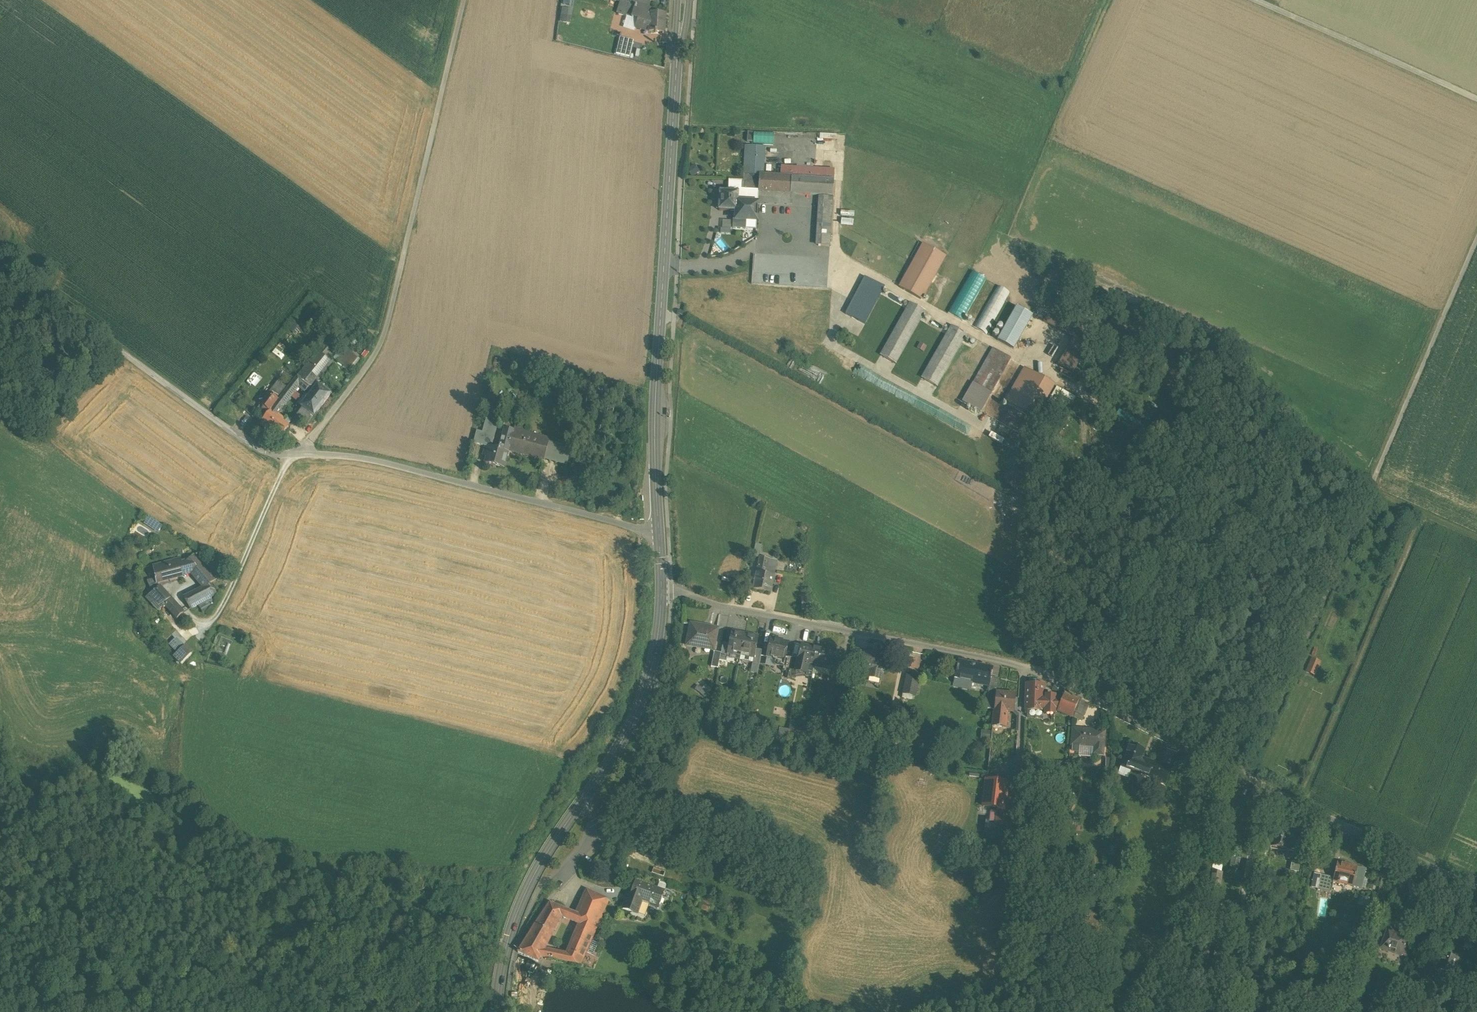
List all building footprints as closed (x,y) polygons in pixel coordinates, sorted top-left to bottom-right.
[(626,0),(622,0),(618,14),(632,18),(635,4),(628,3),(629,1),(626,0)] [(629,1),(628,3),(635,4),(649,8),(651,2),(644,0),(629,0),(629,1)] [(649,8),(635,4),(632,18),(638,20),(638,19),(649,22),(650,14),(657,14),(658,11),(649,8)] [(573,10),(562,8),(560,21),(570,23),(573,10)] [(657,14),(650,14),(649,22),(649,31),(664,32),(665,15),(657,14)] [(649,22),(638,19),(638,20),(635,27),(649,31),(649,22)] [(633,41),(620,38),(616,55),(629,58),(633,41)] [(747,143),(766,145),(767,134),(748,132),(747,143)] [(757,147),(746,146),(744,175),(755,176),(757,147)] [(692,177),(698,171),(693,165),(687,171),(692,177)] [(835,171),(794,168),(793,178),(834,181),(835,171)] [(755,176),(744,175),(743,181),(742,191),(758,192),(760,176),(755,176)] [(792,178),(760,176),(758,192),(791,194),(792,178)] [(793,178),(792,178),(791,194),(821,196),(833,197),(834,181),(793,178)] [(743,181),(729,181),(728,189),(737,190),(737,191),(742,191),(743,181)] [(737,190),(728,189),(728,193),(720,192),(719,203),(717,203),(717,209),(719,209),(719,211),(736,212),(737,212),(738,203),(738,193),(737,193),(737,191),(737,190)] [(742,191),(737,191),(737,193),(738,193),(738,203),(758,204),(758,192),(742,191)] [(833,197),(821,196),(817,246),(829,247),(833,197)] [(758,204),(738,203),(737,212),(736,212),(736,213),(757,214),(758,204)] [(757,214),(736,213),(735,220),(735,221),(757,222),(757,214)] [(757,222),(735,221),(735,220),(733,220),(732,228),(756,229),(757,222)] [(733,221),(723,221),(722,230),(730,231),(732,231),(733,221)] [(920,252),(940,263),(945,256),(924,244),(920,252)] [(920,252),(900,288),(920,299),(940,263),(920,252)] [(971,271),(969,275),(984,284),(986,279),(971,271)] [(969,275),(947,314),(961,322),(984,284),(969,275)] [(884,287),(865,278),(846,313),(865,323),(884,287)] [(997,286),(973,327),(986,335),(1009,293),(997,286)] [(910,303),(880,356),(895,364),(925,311),(910,303)] [(1016,307),(997,341),(1013,350),(1032,316),(1016,307)] [(1047,313),(1042,321),(1061,331),(1065,323),(1047,313)] [(952,326),(922,378),(937,387),(966,334),(952,326)] [(327,339),(317,351),(327,359),(337,346),(327,339)] [(1086,345),(1068,339),(1058,366),(1076,373),(1086,345)] [(963,402),(981,412),(1011,358),(993,348),(963,402)] [(357,358),(346,350),(337,361),(348,370),(357,358)] [(317,351),(297,377),(309,386),(330,362),(327,359),(317,351)] [(1024,368),(1004,402),(1035,420),(1055,387),(1024,368)] [(297,377),(297,376),(288,387),(287,389),(288,389),(293,393),(297,387),(304,392),(309,386),(297,377)] [(288,387),(278,381),(269,393),(279,401),(288,389),(287,389),(288,387)] [(316,385),(307,398),(320,407),(329,394),(316,385)] [(293,393),(288,389),(279,401),(276,405),(281,409),(293,393)] [(1062,391),(1058,401),(1071,406),(1075,396),(1062,391)] [(279,401),(269,393),(259,406),(263,408),(269,413),(270,413),(276,405),(279,401)] [(320,407),(307,398),(300,407),(303,409),(313,416),(320,407)] [(276,405),(270,413),(275,417),(281,409),(276,405)] [(313,416),(303,409),(301,410),(294,420),(305,428),(313,416)] [(275,417),(270,413),(267,416),(261,424),(279,439),(288,427),(275,417)] [(499,417),(487,414),(482,432),(488,433),(485,446),(489,447),(491,448),(499,417)] [(514,430),(504,428),(503,434),(512,437),(514,430)] [(482,432),(477,430),(474,443),(485,446),(488,433),(482,432)] [(549,439),(514,430),(512,437),(509,450),(544,459),(547,447),(549,439)] [(512,437),(503,434),(499,450),(508,452),(509,450),(512,437)] [(491,448),(489,447),(487,455),(485,462),(504,467),(508,452),(499,450),(491,448)] [(569,453),(547,447),(544,459),(566,465),(569,453)] [(147,537),(149,530),(136,525),(133,532),(147,537)] [(762,546),(756,544),(753,557),(759,558),(759,557),(762,546)] [(151,546),(142,554),(145,558),(154,550),(151,546)] [(196,555),(186,563),(181,565),(184,574),(190,572),(202,561),(196,555)] [(776,561),(759,557),(759,558),(756,573),(773,576),(776,561)] [(180,560),(154,567),(157,580),(158,582),(184,574),(181,565),(180,560)] [(217,579),(202,561),(190,572),(204,589),(205,589),(210,586),(209,585),(217,579)] [(773,576),(756,573),(753,590),(771,593),(774,577),(773,576)] [(157,580),(146,582),(154,593),(159,588),(158,582),(157,580)] [(216,593),(210,586),(205,589),(211,598),(216,593)] [(177,606),(160,588),(159,588),(154,593),(146,599),(158,612),(165,606),(171,613),(177,607),(177,606)] [(204,589),(185,600),(190,610),(201,603),(210,599),(211,598),(205,589),(204,589)] [(210,599),(201,603),(205,610),(213,603),(210,599)] [(811,604),(802,603),(801,610),(809,612),(811,604)] [(184,614),(177,607),(171,613),(177,620),(184,614)] [(701,626),(691,624),(687,646),(697,648),(697,645),(714,648),(718,630),(708,628),(708,629),(701,627),(701,626)] [(745,635),(732,632),(729,646),(728,653),(731,653),(741,655),(745,635)] [(759,638),(745,635),(741,655),(754,658),(756,652),(759,638)] [(788,644),(769,640),(766,659),(775,661),(785,662),(785,659),(788,644)] [(729,646),(723,645),(721,654),(720,662),(726,663),(727,659),(728,653),(729,646)] [(184,647),(175,656),(182,663),(191,655),(184,647)] [(818,650),(802,647),(799,661),(798,665),(808,667),(814,668),(818,650)] [(834,654),(818,650),(814,668),(830,672),(833,658),(834,654)] [(865,652),(853,650),(850,663),(862,665),(864,654),(865,654),(865,652)] [(762,653),(756,652),(754,658),(753,665),(759,666),(762,653)] [(721,654),(714,653),(711,669),(718,670),(720,662),(721,654)] [(865,654),(864,654),(862,665),(861,669),(869,671),(867,679),(881,681),(882,673),(883,674),(887,657),(879,655),(879,657),(865,654)] [(1310,657),(1304,672),(1314,676),(1320,661),(1310,657)] [(840,659),(833,658),(830,672),(829,678),(828,681),(835,683),(840,659)] [(785,662),(783,669),(782,673),(789,674),(791,660),(785,659),(785,662)] [(799,661),(791,660),(789,674),(788,679),(795,680),(797,672),(798,665),(799,661)] [(785,662),(775,661),(774,667),(783,669),(785,662)] [(992,669),(959,662),(955,678),(972,682),(989,685),(990,680),(991,680),(991,679),(992,675),(991,675),(992,669)] [(808,667),(798,665),(797,672),(807,674),(808,667)] [(830,672),(814,668),(813,675),(829,678),(830,672)] [(919,679),(907,677),(903,694),(915,696),(919,679)] [(972,682),(955,678),(954,683),(971,686),(972,682)] [(999,681),(991,679),(991,680),(990,680),(989,685),(984,709),(994,710),(996,694),(999,681)] [(1042,686),(1026,686),(1026,700),(1042,700),(1042,686)] [(1014,696),(997,694),(995,710),(1005,711),(1005,712),(1007,712),(1013,712),(1014,696)] [(1079,702),(1065,696),(1058,712),(1058,713),(1072,719),(1074,713),(1079,702)] [(1042,700),(1026,700),(1026,711),(1042,711),(1042,700)] [(1059,700),(1042,700),(1042,711),(1058,712),(1062,703),(1059,700)] [(1088,706),(1079,702),(1074,713),(1083,718),(1088,706)] [(1005,711),(995,710),(994,710),(992,727),(1005,728),(1007,712),(1005,712),(1005,711)] [(1104,734),(1073,731),(1071,746),(1094,749),(1093,755),(1102,756),(1104,734)] [(801,735),(783,732),(782,736),(800,740),(801,735)] [(1145,752),(1129,747),(1121,767),(1136,772),(1136,773),(1140,775),(1140,774),(1156,780),(1160,768),(1146,763),(1146,762),(1142,761),(1145,752)] [(1171,769),(1161,765),(1160,768),(1156,780),(1155,782),(1166,786),(1171,769)] [(1006,784),(986,781),(984,807),(1003,809),(1004,809),(1006,784)] [(1015,785),(1006,784),(1004,809),(1012,811),(1015,785)] [(1218,810),(1219,801),(1205,799),(1204,808),(1218,810)] [(1004,809),(1003,809),(1001,821),(1010,822),(1012,811),(1004,809)] [(1273,832),(1266,831),(1263,847),(1270,848),(1273,832)] [(1290,835),(1273,832),(1270,848),(1270,850),(1277,851),(1277,849),(1287,851),(1290,835)] [(1297,837),(1290,835),(1287,851),(1294,853),(1297,837)] [(1357,868),(1337,863),(1333,879),(1334,879),(1333,883),(1352,887),(1357,868)] [(1366,870),(1357,868),(1352,887),(1362,889),(1366,870)] [(1221,876),(1212,874),(1207,903),(1216,904),(1221,876)] [(1327,877),(1320,876),(1317,891),(1324,892),(1327,877)] [(1333,879),(1327,877),(1324,892),(1331,893),(1333,883),(1334,879),(1333,879)] [(665,893),(636,882),(631,897),(638,900),(641,901),(640,903),(641,903),(650,906),(648,909),(657,912),(662,900),(665,893)] [(607,902),(587,893),(578,915),(583,917),(598,923),(607,902)] [(671,895),(665,893),(662,900),(668,902),(671,895)] [(638,900),(631,897),(628,896),(623,909),(631,912),(633,909),(635,910),(638,900)] [(1369,899),(1361,897),(1359,905),(1367,907),(1369,899)] [(706,911),(710,902),(702,899),(698,908),(706,911)] [(641,903),(637,914),(645,917),(648,909),(650,906),(641,903)] [(564,909),(550,904),(540,919),(556,926),(560,916),(564,909)] [(1215,909),(1207,907),(1205,916),(1205,917),(1213,918),(1215,909)] [(578,915),(564,909),(560,916),(580,925),(583,917),(578,915)] [(567,956),(564,962),(580,966),(586,952),(590,941),(598,923),(583,917),(580,925),(567,956)] [(556,926),(540,919),(518,953),(537,963),(541,957),(544,951),(556,926)] [(1408,936),(1388,929),(1381,950),(1401,957),(1401,956),(1408,936)] [(680,947),(683,939),(674,936),(671,943),(680,947)] [(1408,936),(1401,956),(1407,958),(1414,938),(1408,936)] [(598,945),(590,941),(586,952),(593,955),(598,945)] [(548,952),(547,958),(564,962),(567,956),(548,952)] [(1459,960),(1445,955),(1439,971),(1454,976),(1459,960)]
